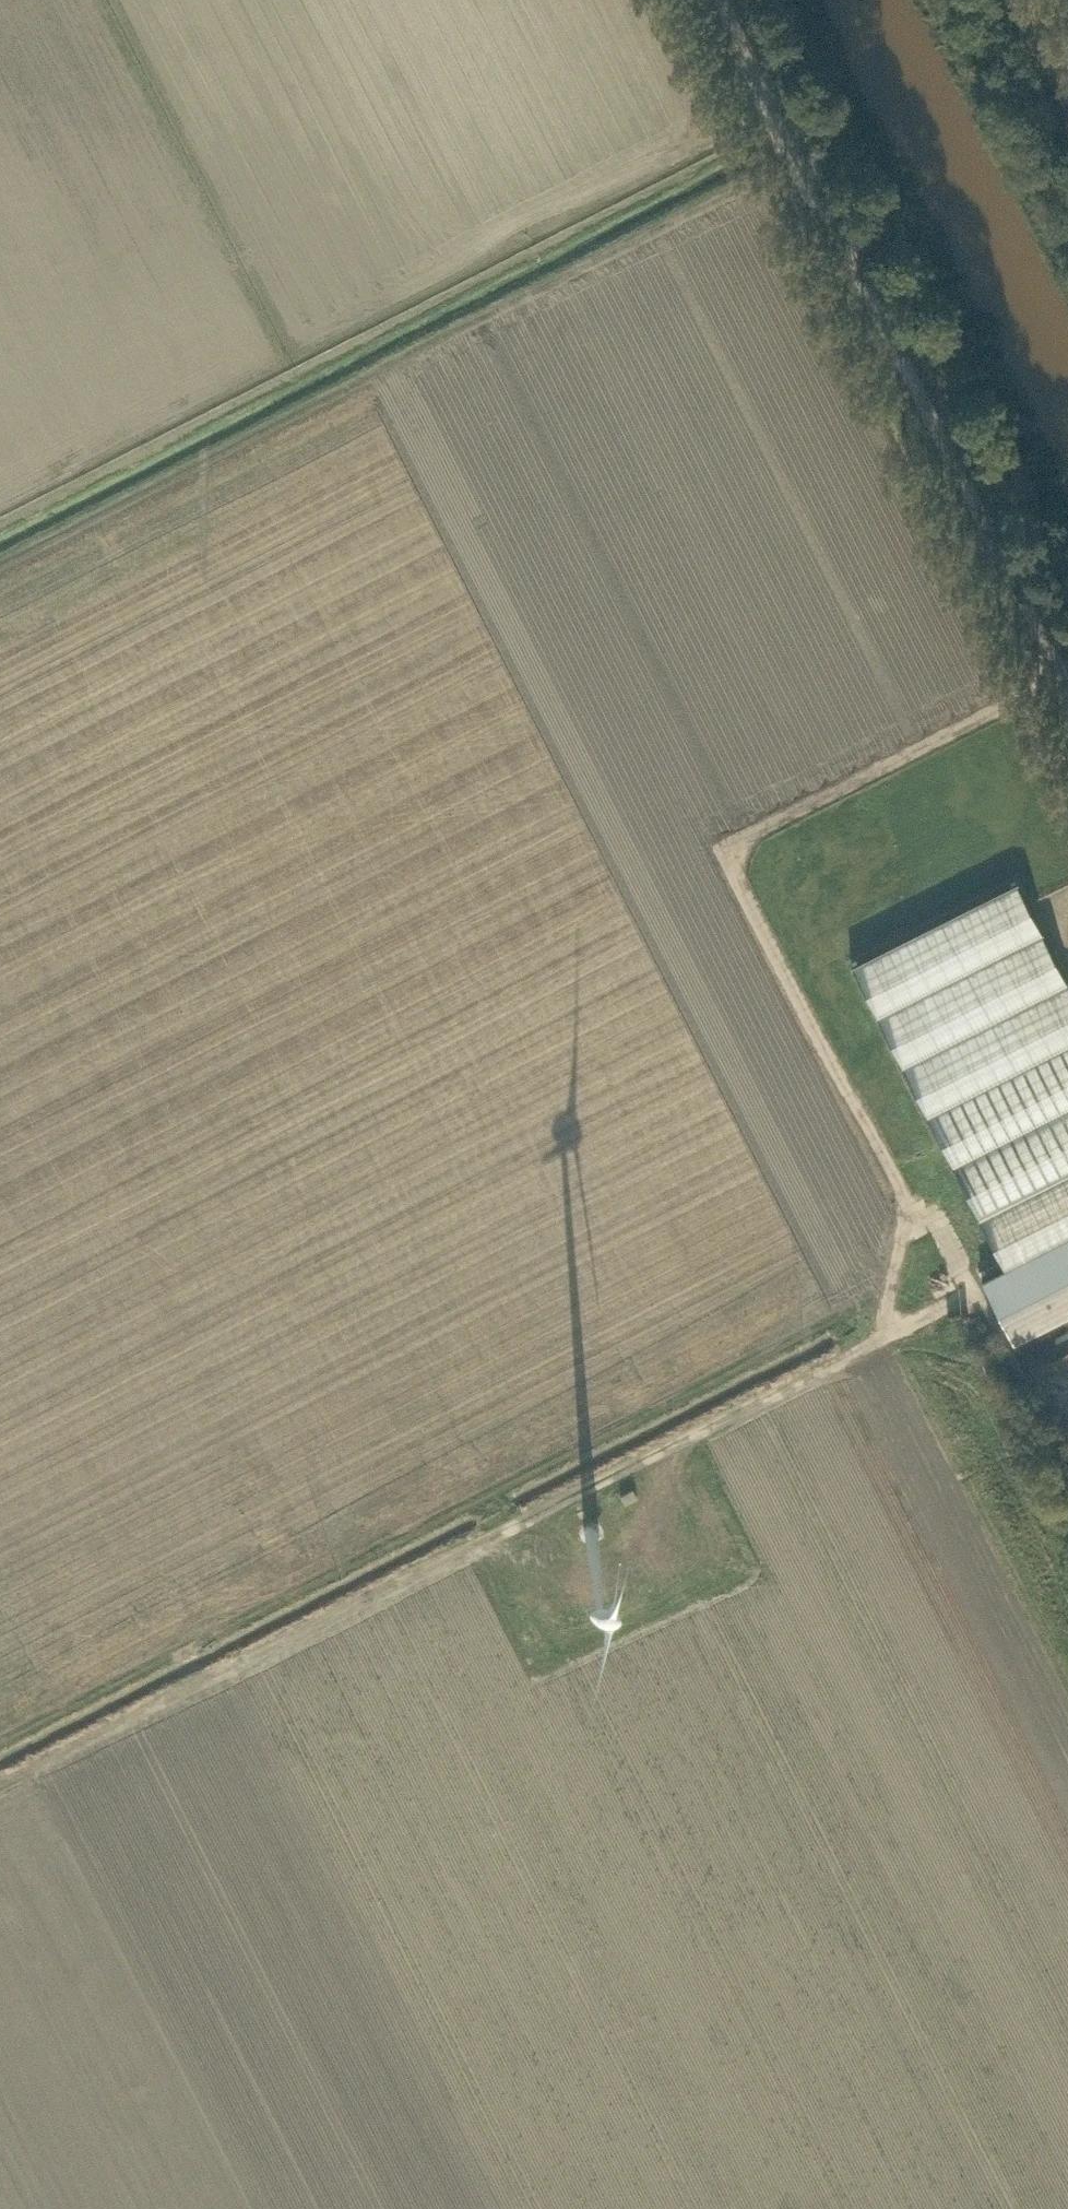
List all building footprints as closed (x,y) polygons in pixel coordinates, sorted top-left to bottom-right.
[(1067,1039),(1067,990),(1012,879),(848,963),(923,1113),(1067,1039)] [(923,1113),(1002,1267),(978,1279),(1009,1341),(1067,1312),(1067,1039),(923,1113)] [(1037,1381),(1067,1365),(1067,1331),(1067,1329),(1022,1352),(1037,1381)] [(589,1540),(590,1540),(591,1540),(592,1540),(593,1540),(594,1539),(595,1539),(595,1538),(596,1538),(596,1537),(597,1537),(597,1536),(597,1535),(598,1534),(598,1533),(598,1532),(598,1531),(597,1531),(597,1530),(597,1529),(596,1528),(595,1527),(594,1527),(594,1526),(593,1526),(592,1525),(591,1525),(590,1525),(589,1525),(588,1525),(588,1526),(587,1526),(586,1526),(586,1527),(585,1527),(584,1528),(584,1529),(583,1530),(583,1531),(583,1532),(583,1533),(583,1534),(583,1535),(583,1536),(584,1537),(584,1538),(585,1538),(585,1539),(586,1539),(587,1540),(588,1540),(589,1540)]
